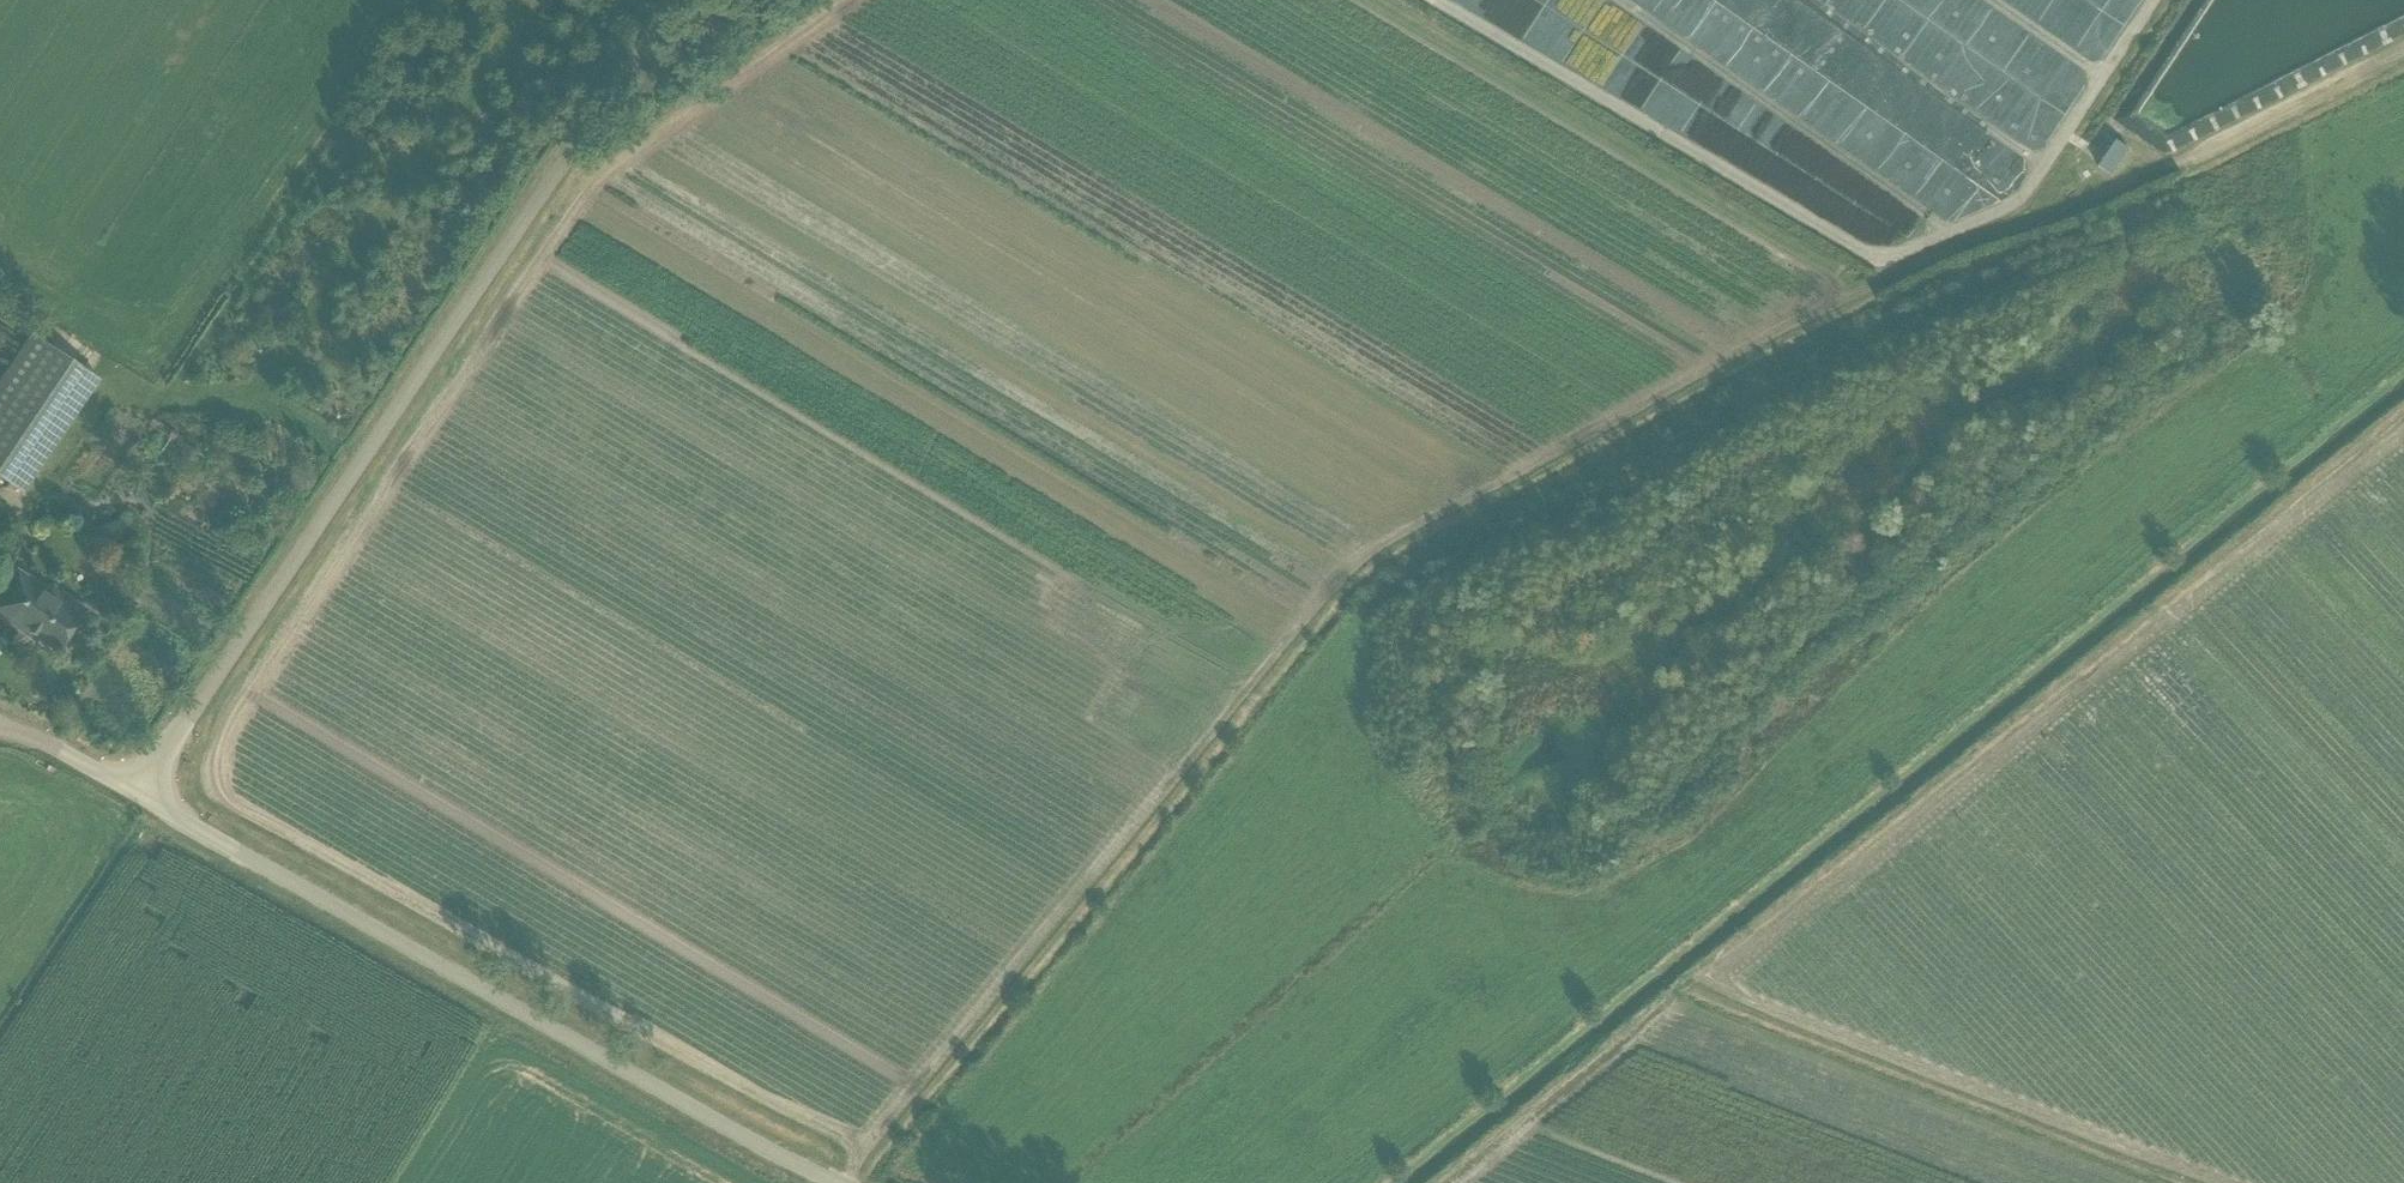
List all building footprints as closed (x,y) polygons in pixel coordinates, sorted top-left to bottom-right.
[(2403,74),(2403,30),(2232,101),(2243,128),(2251,125),(2255,136),(2403,74)] [(2116,140),(2098,167),(2112,176),(2129,149),(2116,140)] [(30,334),(0,379),(0,479),(21,494),(98,380),(30,334)] [(81,618),(88,609),(54,586),(49,593),(17,571),(0,596),(0,617),(25,634),(27,631),(58,653),(81,618)] [(79,726),(74,735),(84,740),(89,731),(79,726)]
